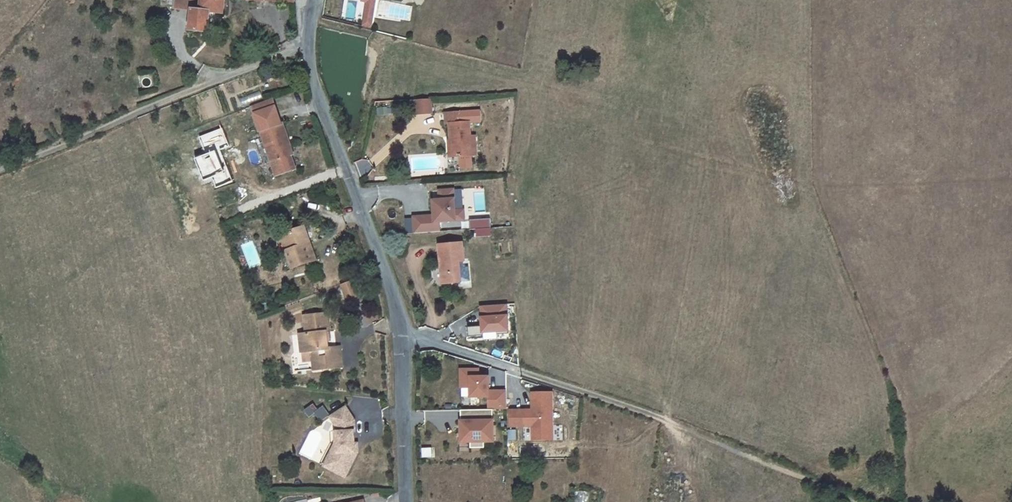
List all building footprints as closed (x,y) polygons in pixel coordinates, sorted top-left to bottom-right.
[(200,10),(192,9),(190,30),(207,32),(209,12),(223,14),(225,0),(201,0),(200,10)] [(261,131),(276,176),(295,169),(289,151),(291,150),(282,124),(281,124),(272,98),(252,106),(261,131)] [(432,114),(431,99),(416,100),(417,114),(432,114)] [(450,140),(451,153),(459,152),(459,156),(471,155),(470,136),(469,122),(464,122),(464,111),(445,112),(446,124),(449,123),(450,140)] [(459,152),(451,153),(450,140),(448,140),(449,157),(459,156),(459,152)] [(439,231),(438,221),(463,220),(463,210),(454,210),(453,189),(438,190),(439,200),(432,200),(433,215),(413,217),(414,233),(439,231)] [(472,219),(473,237),(491,236),(490,218),(472,219)] [(291,250),(286,251),(292,268),(312,261),(306,245),(310,243),(304,227),(285,234),(291,250)] [(281,235),(286,251),(291,250),(285,234),(281,235)] [(316,260),(310,243),(306,245),(312,261),(316,260)] [(464,261),(462,243),(440,245),(443,284),(461,282),(459,261),(464,261)] [(342,284),(348,300),(358,296),(352,280),(342,284)] [(507,304),(481,306),(482,326),(468,327),(468,336),(483,336),(483,333),(496,332),(497,335),(509,334),(513,329),(514,322),(514,316),(511,309),(507,304)] [(340,347),(328,349),(327,341),(326,332),(329,332),(327,314),(304,316),(305,317),(307,334),(300,335),(302,352),(303,352),(312,351),(313,361),(314,360),(316,370),(342,367),(340,347)] [(304,362),(313,361),(312,351),(303,352),(304,362)] [(478,370),(460,370),(460,388),(469,388),(470,397),(488,397),(488,410),(492,410),(506,409),(505,391),(488,391),(488,377),(478,377),(478,370)] [(532,410),(510,410),(511,426),(533,426),(533,440),(553,440),(552,393),(532,393),(532,410)] [(315,409),(319,420),(328,416),(324,406),(315,409)] [(355,421),(346,407),(332,417),(338,426),(338,432),(336,432),(337,442),(338,453),(332,464),(334,470),(340,474),(348,472),(358,452),(356,451),(355,443),(355,431),(356,431),(355,421)] [(481,410),(471,410),(471,421),(464,421),(464,427),(461,427),(461,438),(470,438),(470,448),(484,448),(484,442),(493,442),(492,410),(488,410),(481,410)] [(461,410),(461,427),(464,427),(464,421),(471,421),(471,410),(461,410)] [(324,466),(334,470),(332,464),(338,453),(337,442),(324,466)]
